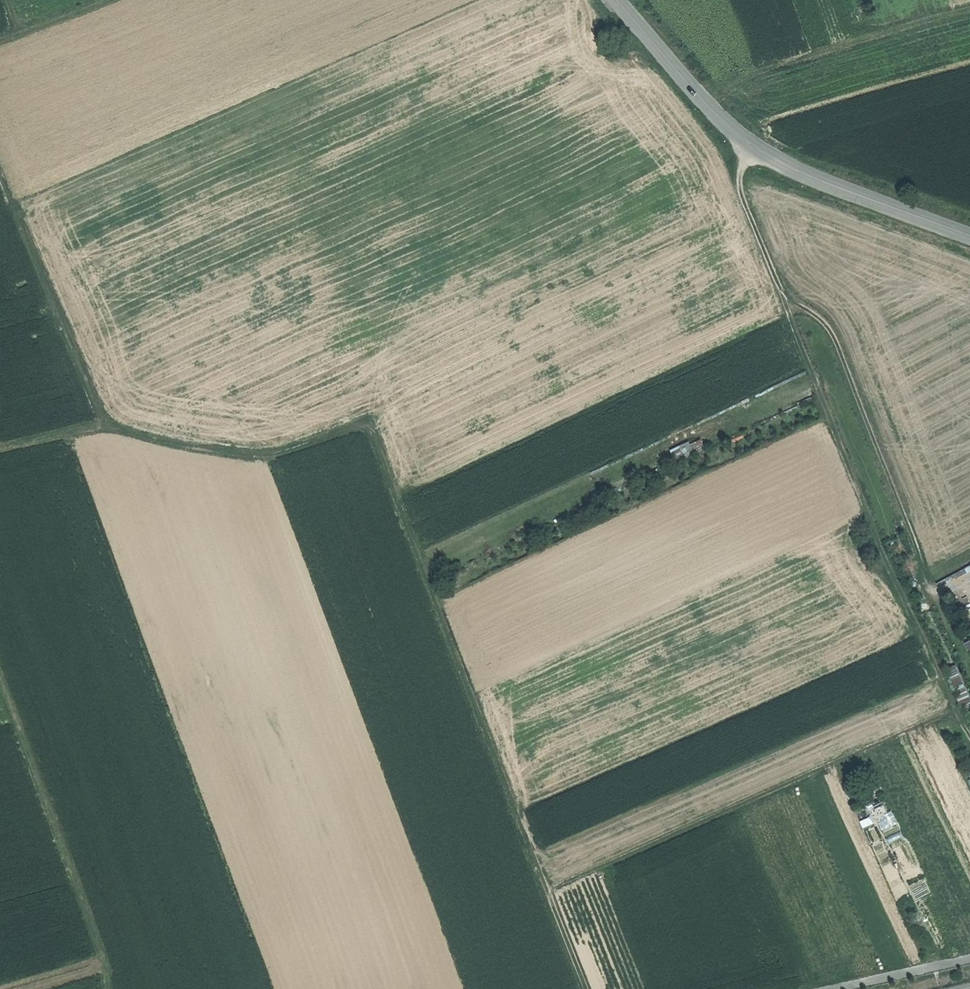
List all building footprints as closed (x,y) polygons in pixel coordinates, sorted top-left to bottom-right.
[(675,459),(698,451),(695,442),(672,451),(675,459)] [(956,667),(945,672),(960,708),(969,704),(969,700),(956,667)] [(874,820),(888,812),(881,800),(867,808),(874,820)]
